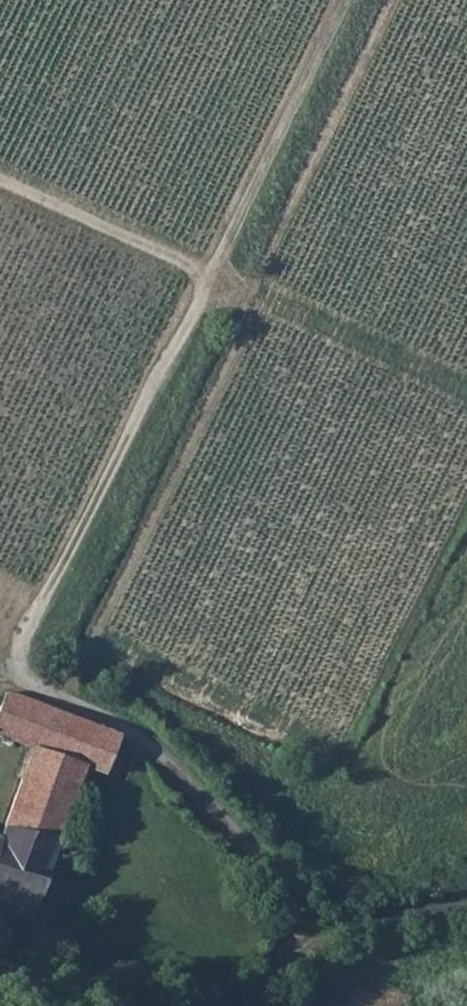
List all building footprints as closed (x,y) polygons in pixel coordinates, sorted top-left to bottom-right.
[(29,918),(54,846),(84,767),(102,772),(115,735),(4,691),(0,700),(0,733),(23,742),(17,759),(25,763),(0,835),(0,907),(29,918)]
